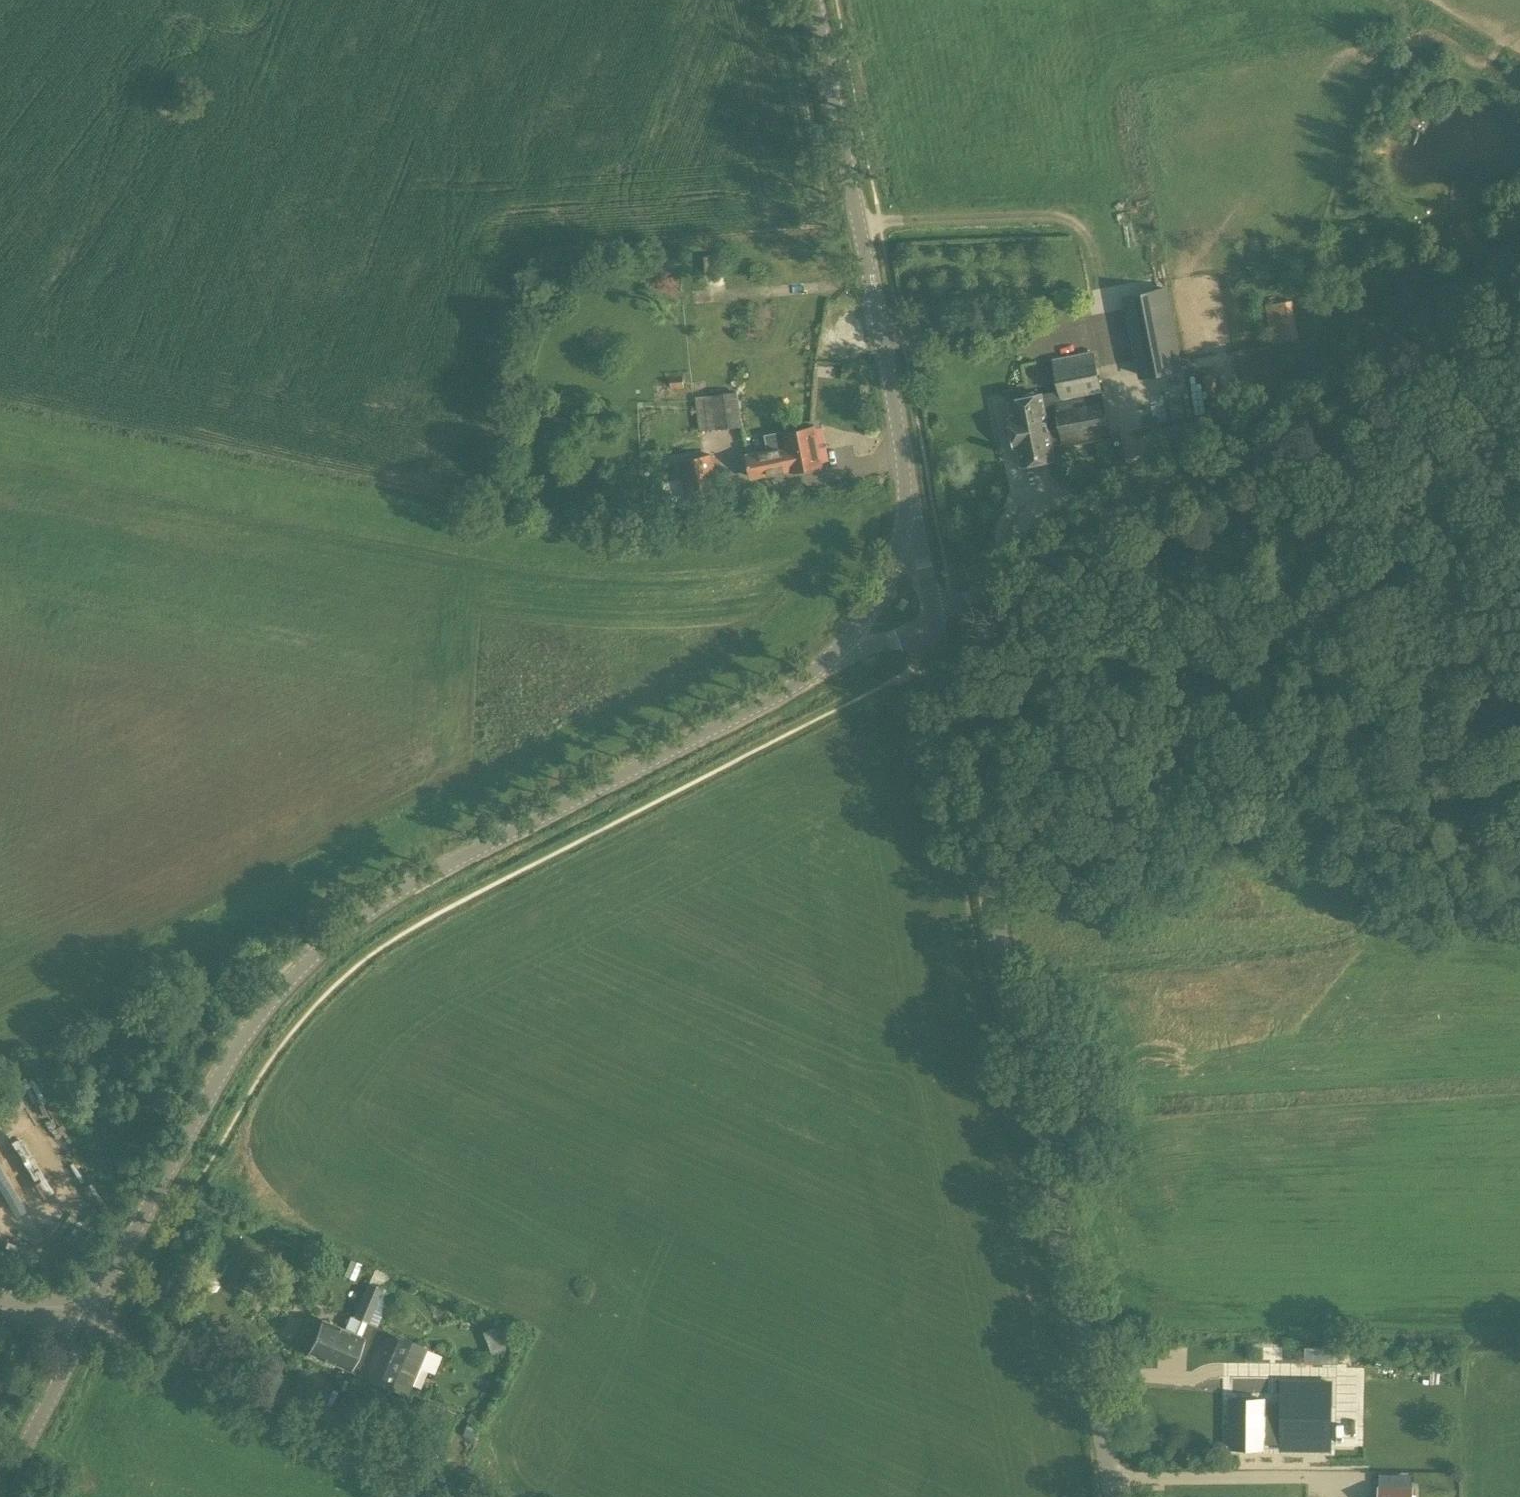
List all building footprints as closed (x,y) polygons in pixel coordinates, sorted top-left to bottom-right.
[(1165,290),(1123,299),(1139,377),(1181,369),(1165,290)] [(1265,305),(1273,344),(1301,338),(1294,300),(1265,305)] [(1234,354),(1243,409),(1291,401),(1282,346),(1234,354)] [(1008,418),(1011,432),(1047,425),(1046,418),(1059,416),(1056,397),(1099,390),(1092,353),(1054,359),(1059,391),(1041,394),(1009,400),(1012,417),(1008,418)] [(844,375),(844,361),(824,361),(824,376),(844,375)] [(668,374),(669,390),(685,388),(684,372),(668,374)] [(1047,425),(1011,432),(1013,447),(1018,446),(1022,464),(1053,458),(1051,445),(1063,442),(1064,446),(1109,438),(1099,390),(1056,397),(1059,416),(1061,427),(1048,430),(1047,425)] [(696,397),(700,430),(716,428),(717,437),(730,435),(729,428),(742,426),(738,392),(696,397)] [(1244,420),(1248,427),(1253,424),(1250,417),(1244,420)] [(766,436),(769,452),(746,456),(750,476),(790,468),(791,472),(821,467),(814,427),(766,436)] [(677,460),(686,502),(721,494),(713,453),(677,460)] [(1130,483),(1127,463),(1073,472),(1076,493),(1130,483)] [(366,1280),(352,1317),(365,1322),(369,1323),(383,1286),(366,1280)] [(310,1353),(358,1373),(377,1326),(369,1323),(365,1322),(358,1339),(323,1324),(310,1353)] [(492,1352),(509,1346),(500,1323),(483,1330),(492,1352)] [(377,1326),(358,1373),(407,1395),(419,1366),(434,1373),(441,1354),(377,1326)] [(1328,1450),(1329,1382),(1282,1381),(1281,1426),(1262,1426),(1262,1400),(1233,1400),(1232,1447),(1261,1448),(1261,1455),(1281,1455),(1281,1449),(1328,1450)] [(424,1402),(415,1424),(448,1437),(457,1415),(424,1402)] [(466,1421),(461,1435),(472,1439),(477,1425),(466,1421)] [(1394,1487),(1393,1496),(1412,1496),(1413,1487),(1394,1487)]
